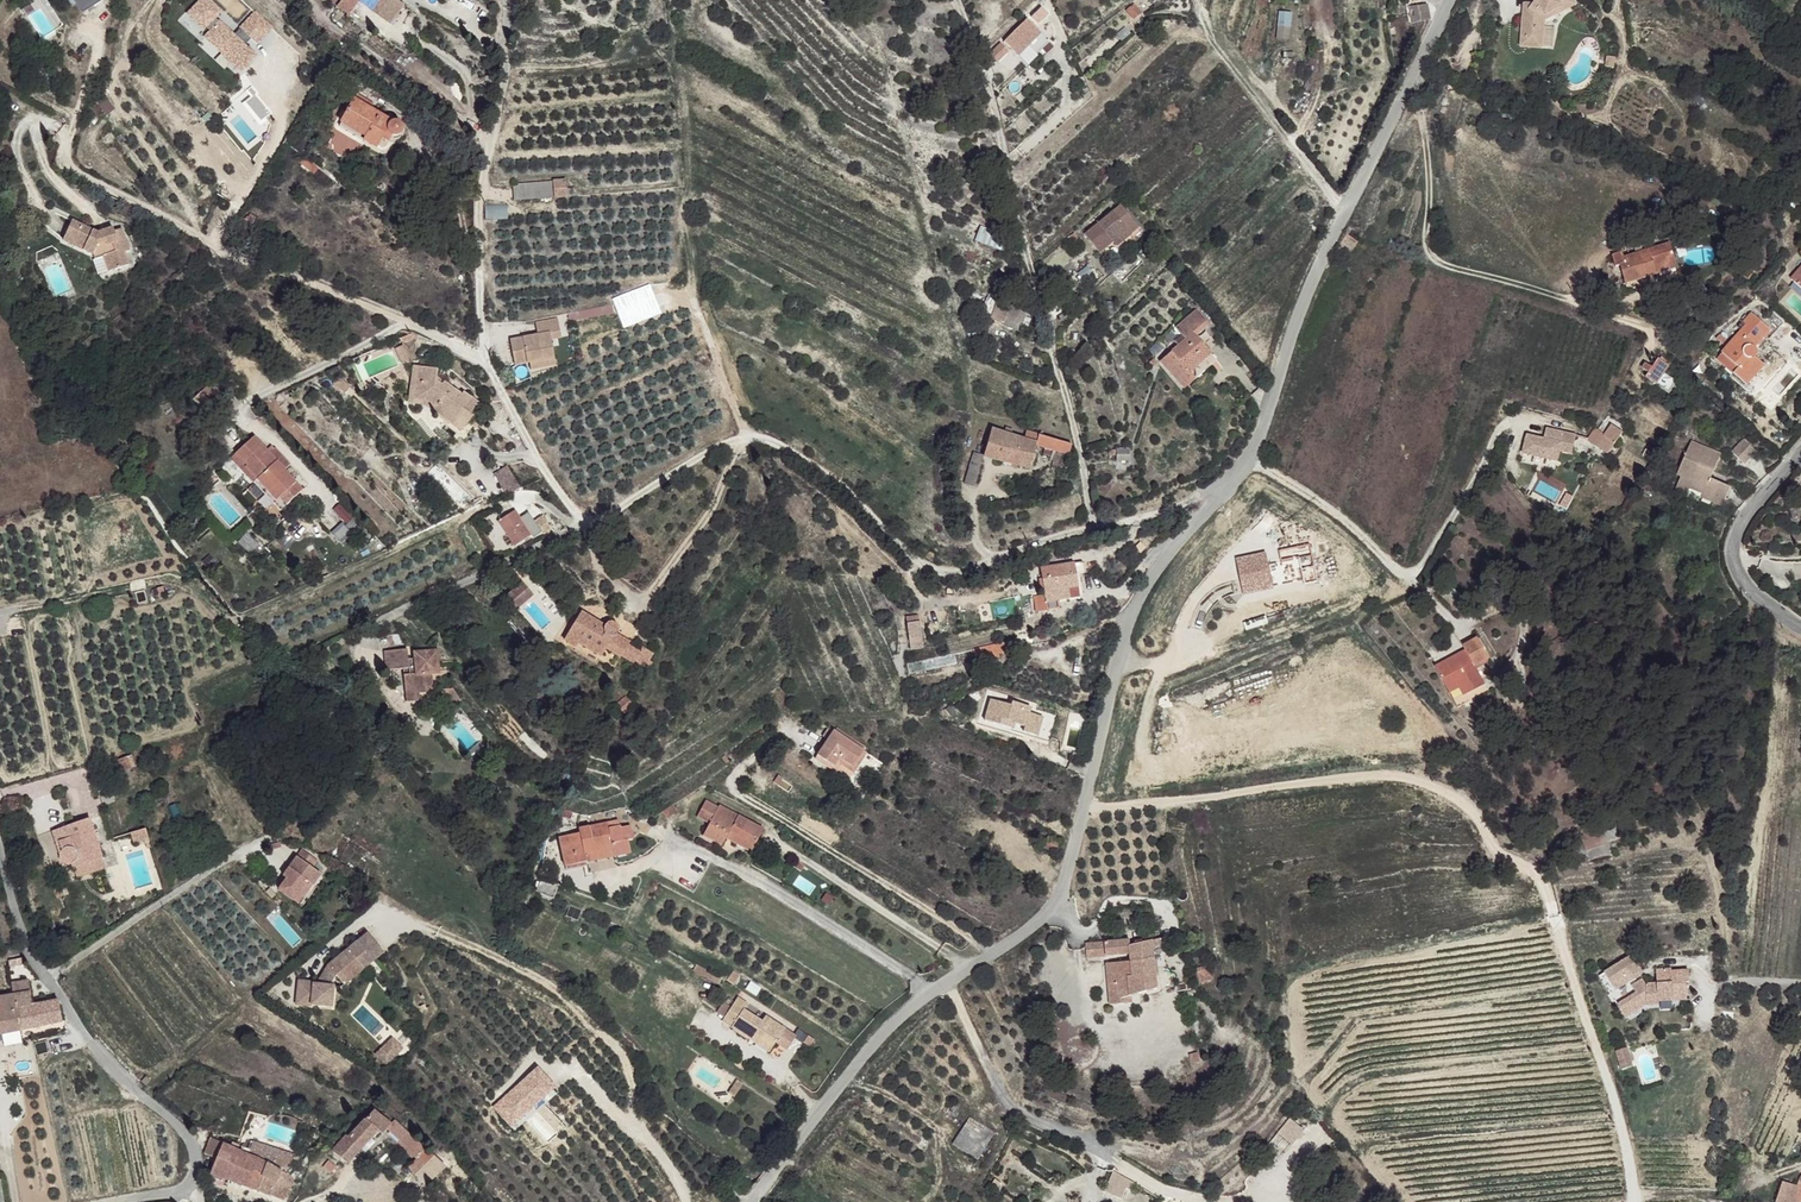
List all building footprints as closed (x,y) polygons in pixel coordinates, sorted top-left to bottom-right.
[(222,11),(212,0),(198,0),(184,15),(201,32),(222,11)] [(335,8),(348,16),(357,2),(358,0),(340,0),(335,8)] [(400,0),(363,0),(360,4),(390,22),(401,1),(400,0)] [(1536,1),(1531,6),(1526,11),(1542,19),(1544,15),(1535,12),(1540,0),(1535,0),(1536,1)] [(1535,12),(1544,15),(1549,0),(1540,0),(1535,12)] [(1559,0),(1549,0),(1544,15),(1566,7),(1567,3),(1559,0)] [(1425,2),(1406,5),(1429,21),(1425,2)] [(1574,8),(1572,3),(1566,7),(1564,13),(1574,8)] [(1132,4),(1125,10),(1131,17),(1138,10),(1132,4)] [(1429,21),(1406,5),(1409,20),(1429,21)] [(1566,7),(1544,15),(1542,19),(1546,20),(1564,13),(1566,7)] [(250,46),(270,23),(254,10),(234,33),(250,46)] [(1526,11),(1522,11),(1518,38),(1541,40),(1542,31),(1536,29),(1537,23),(1542,19),(1526,11)] [(1276,12),(1276,39),(1288,39),(1288,12),(1276,12)] [(1024,16),(1002,39),(1013,50),(1023,41),(1026,43),(1039,30),(1024,16)] [(239,73),(256,55),(219,18),(202,36),(239,73)] [(1546,20),(1542,19),(1537,23),(1536,29),(1542,31),(1543,23),(1546,20)] [(1541,40),(1518,38),(1518,47),(1540,50),(1541,40)] [(994,63),(1007,50),(999,41),(986,54),(994,63)] [(1023,41),(1013,50),(1015,53),(1026,43),(1023,41)] [(367,105),(350,95),(348,100),(364,110),(367,105)] [(364,110),(348,100),(334,122),(360,138),(357,142),(369,150),(375,139),(381,143),(385,137),(383,134),(382,130),(384,126),(386,124),(364,110)] [(360,138),(334,122),(332,127),(357,142),(360,138)] [(388,125),(386,124),(384,126),(382,130),(383,134),(385,137),(387,137),(389,138),(392,137),(393,136),(395,135),(396,132),(396,130),(394,128),(393,126),(391,125),(388,125)] [(550,180),(507,182),(508,197),(551,196),(550,180)] [(563,180),(550,180),(551,196),(564,195),(563,180)] [(1112,201),(1077,235),(1093,251),(1105,241),(1109,245),(1133,223),(1112,201)] [(484,205),(484,218),(507,219),(507,206),(484,205)] [(78,238),(78,245),(94,261),(111,261),(113,265),(119,259),(130,272),(147,256),(139,246),(142,243),(126,227),(120,233),(117,229),(105,239),(78,238)] [(1007,238),(980,227),(975,241),(1002,252),(1004,245),(1007,238)] [(1684,235),(1674,233),(1671,242),(1682,245),(1684,235)] [(1356,241),(1347,234),(1337,248),(1347,255),(1356,241)] [(1015,241),(1007,238),(1004,245),(1012,248),(1015,241)] [(1674,244),(1670,245),(1662,276),(1671,272),(1670,263),(1679,261),(1674,244)] [(77,260),(94,261),(78,245),(77,260)] [(1670,245),(1653,252),(1660,273),(1662,276),(1670,245)] [(1625,253),(1615,256),(1619,267),(1623,266),(1629,283),(1660,273),(1653,252),(1628,259),(1625,253)] [(119,259),(113,265),(123,278),(130,272),(119,259)] [(1679,261),(1670,263),(1671,272),(1682,269),(1679,261)] [(1026,313),(986,299),(979,318),(993,324),(995,320),(1002,323),(1001,327),(1019,334),(1026,313)] [(1777,322),(1761,304),(1754,312),(1756,315),(1729,341),(1743,357),(1738,363),(1750,374),(1770,356),(1761,346),(1762,342),(1762,341),(1762,339),(1761,337),(1763,335),(1777,322)] [(546,309),(525,318),(531,329),(504,340),(515,364),(528,358),(551,348),(544,331),(554,327),(546,309)] [(1195,312),(1175,330),(1184,340),(1192,334),(1195,337),(1208,326),(1195,312)] [(1734,327),(1728,319),(1723,324),(1729,331),(1734,327)] [(1783,327),(1777,322),(1763,335),(1767,339),(1783,327)] [(1184,340),(1171,352),(1189,373),(1210,353),(1195,337),(1192,334),(1184,340)] [(551,348),(528,358),(532,364),(554,355),(551,348)] [(1171,352),(1160,363),(1185,391),(1196,381),(1189,373),(1171,352)] [(1210,353),(1189,373),(1196,381),(1217,361),(1210,353)] [(1669,362),(1658,354),(1653,361),(1650,367),(1646,372),(1656,379),(1665,368),(1669,362)] [(1653,361),(1648,357),(1643,363),(1650,367),(1653,361)] [(1669,370),(1665,368),(1656,379),(1661,382),(1669,370)] [(1676,376),(1669,370),(1661,382),(1668,387),(1676,376)] [(444,377),(417,373),(423,394),(422,410),(429,411),(432,410),(442,419),(440,422),(463,445),(485,424),(475,414),(479,412),(470,404),(464,409),(460,405),(462,402),(449,389),(448,390),(442,388),(444,377)] [(1616,415),(1605,412),(1602,418),(1599,424),(1613,427),(1616,415)] [(1613,427),(1599,424),(1598,430),(1610,434),(1613,427)] [(1004,431),(990,427),(985,446),(980,445),(979,449),(983,450),(982,454),(982,456),(1027,468),(1035,440),(1023,436),(1011,433),(1012,427),(1005,426),(1004,431)] [(1038,429),(1025,426),(1023,436),(1035,440),(1038,429)] [(1524,433),(1519,454),(1557,462),(1559,452),(1571,455),(1576,433),(1545,426),(1543,437),(1524,433)] [(1584,440),(1596,443),(1598,430),(1587,427),(1584,440)] [(1064,436),(1038,429),(1035,440),(1061,446),(1064,436)] [(1610,434),(1598,430),(1596,443),(1607,446),(1610,434)] [(256,438),(238,455),(247,466),(248,465),(251,468),(249,470),(263,484),(287,462),(276,450),(271,454),(256,438)] [(1753,452),(1741,439),(1729,452),(1741,465),(1753,452)] [(1717,457),(1687,444),(1673,475),(1678,478),(1674,489),(1684,494),(1686,490),(1698,495),(1697,498),(1717,506),(1725,488),(1708,479),(1717,457)] [(1108,448),(1108,453),(1114,453),(1114,458),(1128,459),(1128,448),(1108,448)] [(982,456),(973,452),(968,470),(977,473),(982,456)] [(238,455),(232,461),(282,517),(290,509),(276,494),(274,496),(263,484),(249,470),(251,468),(248,465),(247,466),(238,455)] [(287,462),(263,484),(274,496),(276,494),(290,509),(308,494),(291,477),(287,481),(282,476),(287,472),(292,467),(287,462)] [(518,469),(505,475),(515,496),(528,490),(518,469)] [(977,473),(968,470),(964,485),(973,488),(977,473)] [(287,472),(282,476),(287,481),(291,477),(287,472)] [(1684,494),(1674,489),(1672,492),(1683,498),(1684,494)] [(364,523),(349,505),(352,504),(346,497),(331,509),(342,522),(331,530),(341,542),(364,523)] [(521,517),(506,523),(513,538),(509,539),(515,551),(533,544),(521,517)] [(506,523),(502,524),(509,539),(513,538),(506,523)] [(547,526),(539,529),(544,543),(552,539),(547,526)] [(607,544),(602,540),(597,547),(597,550),(599,552),(601,551),(607,544)] [(1263,553),(1234,561),(1237,571),(1266,564),(1263,553)] [(1295,556),(1280,560),(1281,566),(1285,583),(1300,578),(1295,556)] [(1072,564),(1038,569),(1042,592),(1076,587),(1072,564)] [(1266,564),(1237,571),(1243,596),(1273,588),(1272,586),(1269,569),(1268,569),(1266,564)] [(1281,566),(1269,569),(1272,586),(1285,583),(1281,566)] [(526,579),(508,588),(514,600),(533,591),(526,579)] [(1076,587),(1042,592),(1042,595),(1044,603),(1055,601),(1078,598),(1076,587)] [(1042,595),(1030,597),(1032,612),(1045,610),(1044,603),(1042,595)] [(1055,601),(1044,603),(1045,610),(1056,608),(1055,601)] [(579,619),(569,630),(572,635),(582,623),(579,619)] [(918,622),(906,624),(908,631),(920,629),(918,622)] [(569,630),(557,643),(566,652),(570,649),(590,667),(596,661),(609,672),(610,670),(615,666),(609,657),(612,653),(608,649),(610,648),(611,646),(611,644),(610,641),(608,638),(604,637),(601,638),(599,639),(582,623),(572,635),(569,630)] [(920,629),(908,631),(910,643),(922,641),(920,629)] [(1009,635),(969,634),(969,648),(994,649),(994,644),(1009,645),(1009,635)] [(1480,639),(1472,642),(1483,661),(1489,658),(1480,639)] [(1478,664),(1483,661),(1472,642),(1465,647),(1467,650),(1470,648),(1478,664)] [(407,643),(387,644),(388,664),(411,663),(412,669),(407,669),(407,681),(408,691),(421,689),(421,684),(435,683),(434,665),(417,646),(416,652),(417,658),(408,657),(408,653),(407,643)] [(427,646),(417,646),(434,665),(439,665),(437,654),(427,654),(427,646)] [(1470,648),(1467,650),(1476,666),(1478,664),(1470,648)] [(1476,666),(1467,650),(1438,666),(1446,684),(1453,680),(1454,681),(1466,675),(1467,678),(1478,672),(1476,666)] [(448,653),(437,654),(439,665),(448,664),(448,653)] [(612,653),(609,657),(615,666),(618,661),(620,659),(612,653)] [(618,661),(615,666),(627,681),(635,670),(632,667),(628,671),(618,661)] [(615,666),(610,670),(620,680),(623,679),(626,683),(627,681),(615,666)] [(627,681),(626,683),(632,689),(638,684),(635,681),(641,676),(635,670),(627,681)] [(454,680),(449,681),(460,693),(463,692),(454,680)] [(449,681),(446,681),(456,696),(460,693),(449,681)] [(421,689),(408,691),(409,696),(436,695),(435,683),(421,684),(421,689)] [(987,697),(982,717),(1003,723),(1004,718),(1012,719),(1023,722),(1027,703),(1008,698),(1007,702),(987,697)] [(1041,712),(1026,709),(1023,722),(1022,727),(1036,730),(1041,712)] [(819,737),(825,741),(832,731),(826,728),(819,737)] [(825,741),(816,755),(831,765),(834,762),(837,757),(850,765),(861,750),(832,731),(825,741)] [(481,734),(467,745),(472,751),(486,739),(481,734)] [(837,757),(834,762),(851,771),(864,752),(861,750),(850,765),(837,757)] [(816,755),(813,759),(829,769),(831,765),(816,755)] [(132,756),(118,761),(123,772),(137,767),(132,756)] [(710,823),(706,831),(725,840),(728,833),(732,826),(758,837),(765,820),(720,802),(710,823)] [(139,816),(135,818),(138,829),(143,827),(139,816)] [(135,818),(124,822),(128,832),(138,829),(135,818)] [(90,819),(53,831),(60,855),(60,856),(59,859),(60,861),(61,864),(63,866),(65,867),(68,868),(71,868),(74,867),(102,856),(90,819)] [(703,821),(699,829),(706,831),(710,823),(703,821)] [(579,832),(559,836),(564,865),(578,863),(632,834),(630,827),(620,828),(619,826),(609,828),(608,823),(602,826),(579,830),(579,832)] [(732,826),(728,833),(755,844),(758,837),(732,826)] [(133,841),(148,837),(146,828),(131,832),(133,841)] [(1605,831),(1588,838),(1593,848),(1609,842),(1605,831)] [(632,834),(578,863),(630,854),(628,841),(633,840),(632,834)] [(1048,835),(1043,845),(1056,851),(1061,841),(1048,835)] [(1609,842),(1593,848),(1594,851),(1611,845),(1609,842)] [(102,856),(74,867),(78,878),(107,868),(102,856)] [(280,880),(273,889),(287,900),(303,882),(308,885),(317,874),(293,856),(279,873),(283,876),(280,880)] [(549,879),(544,881),(538,894),(550,900),(558,883),(549,879)] [(303,882),(287,900),(293,904),(308,885),(303,882)] [(60,883),(53,885),(56,895),(63,893),(60,883)] [(365,934),(355,941),(371,960),(381,953),(365,934)] [(1128,939),(1103,942),(1105,956),(1129,952),(1130,960),(1107,963),(1113,1003),(1131,1001),(1131,996),(1158,990),(1154,947),(1164,946),(1163,940),(1130,945),(1128,939)] [(296,982),(294,1006),(310,1008),(310,1006),(331,1008),(331,988),(340,988),(371,960),(355,941),(328,965),(315,985),(312,985),(312,983),(296,982)] [(1103,942),(1084,945),(1086,959),(1105,956),(1103,942)] [(22,958),(8,961),(10,971),(25,967),(22,958)] [(1635,958),(1608,974),(1618,992),(1646,976),(1635,958)] [(10,971),(8,961),(0,962),(0,973),(10,971)] [(1209,969),(1197,972),(1199,980),(1212,977),(1209,969)] [(1639,995),(1619,1006),(1627,1018),(1647,1007),(1660,1007),(1660,1004),(1674,1005),(1674,999),(1687,1000),(1688,989),(1692,989),(1692,979),(1675,978),(1675,976),(1659,975),(1658,987),(1648,987),(1645,982),(1634,988),(1639,995)] [(27,976),(11,980),(12,991),(29,987),(27,976)] [(0,982),(0,994),(12,991),(11,980),(0,982)] [(30,995),(13,998),(18,1032),(61,1023),(57,1003),(44,1006),(34,1008),(33,1001),(30,995)] [(0,1001),(0,1035),(18,1032),(13,998),(0,1001)] [(746,1014),(737,1009),(724,1032),(753,1049),(757,1043),(776,1053),(778,1051),(789,1058),(798,1042),(765,1025),(761,1030),(743,1020),(746,1014)] [(403,1047),(392,1037),(377,1054),(388,1064),(403,1047)] [(757,1043),(753,1049),(772,1060),(776,1053),(757,1043)] [(1625,1049),(1615,1052),(1620,1071),(1630,1069),(1625,1049)] [(1189,1055),(1191,1064),(1200,1062),(1198,1053),(1189,1055)] [(743,1089),(740,1095),(745,1099),(749,1092),(743,1089)] [(740,1095),(735,1104),(740,1107),(745,1099),(740,1095)] [(345,1138),(331,1153),(346,1163),(376,1131),(381,1134),(386,1129),(390,1124),(371,1112),(347,1139),(345,1138)] [(973,1116),(956,1142),(957,1142),(969,1125),(992,1140),(998,1132),(973,1116)] [(390,1124),(386,1129),(400,1142),(406,1135),(392,1121),(390,1124)] [(957,1142),(956,1142),(955,1144),(980,1160),(992,1140),(969,1125),(957,1142)] [(406,1135),(400,1142),(417,1157),(425,1151),(406,1135)] [(209,1138),(204,1154),(217,1158),(222,1145),(223,1142),(209,1138)] [(217,1158),(210,1173),(228,1179),(239,1153),(235,1150),(237,1145),(231,1142),(228,1147),(222,1145),(217,1158)] [(294,1154),(249,1144),(245,1156),(284,1175),(292,1159),(294,1154)] [(417,1157),(407,1167),(413,1174),(431,1158),(425,1151),(417,1157)] [(239,1153),(228,1179),(259,1190),(283,1200),(293,1180),(284,1175),(245,1156),(239,1153)] [(431,1158),(413,1174),(424,1186),(443,1168),(431,1158)] [(328,1161),(322,1166),(328,1174),(334,1169),(328,1161)] [(1114,1175),(1105,1189),(1120,1199),(1129,1185),(1114,1175)] [(729,1177),(722,1186),(725,1189),(733,1180),(729,1177)] [(1800,1180),(1797,1186),(1782,1181),(1776,1201),(1800,1201),(1800,1180)]
